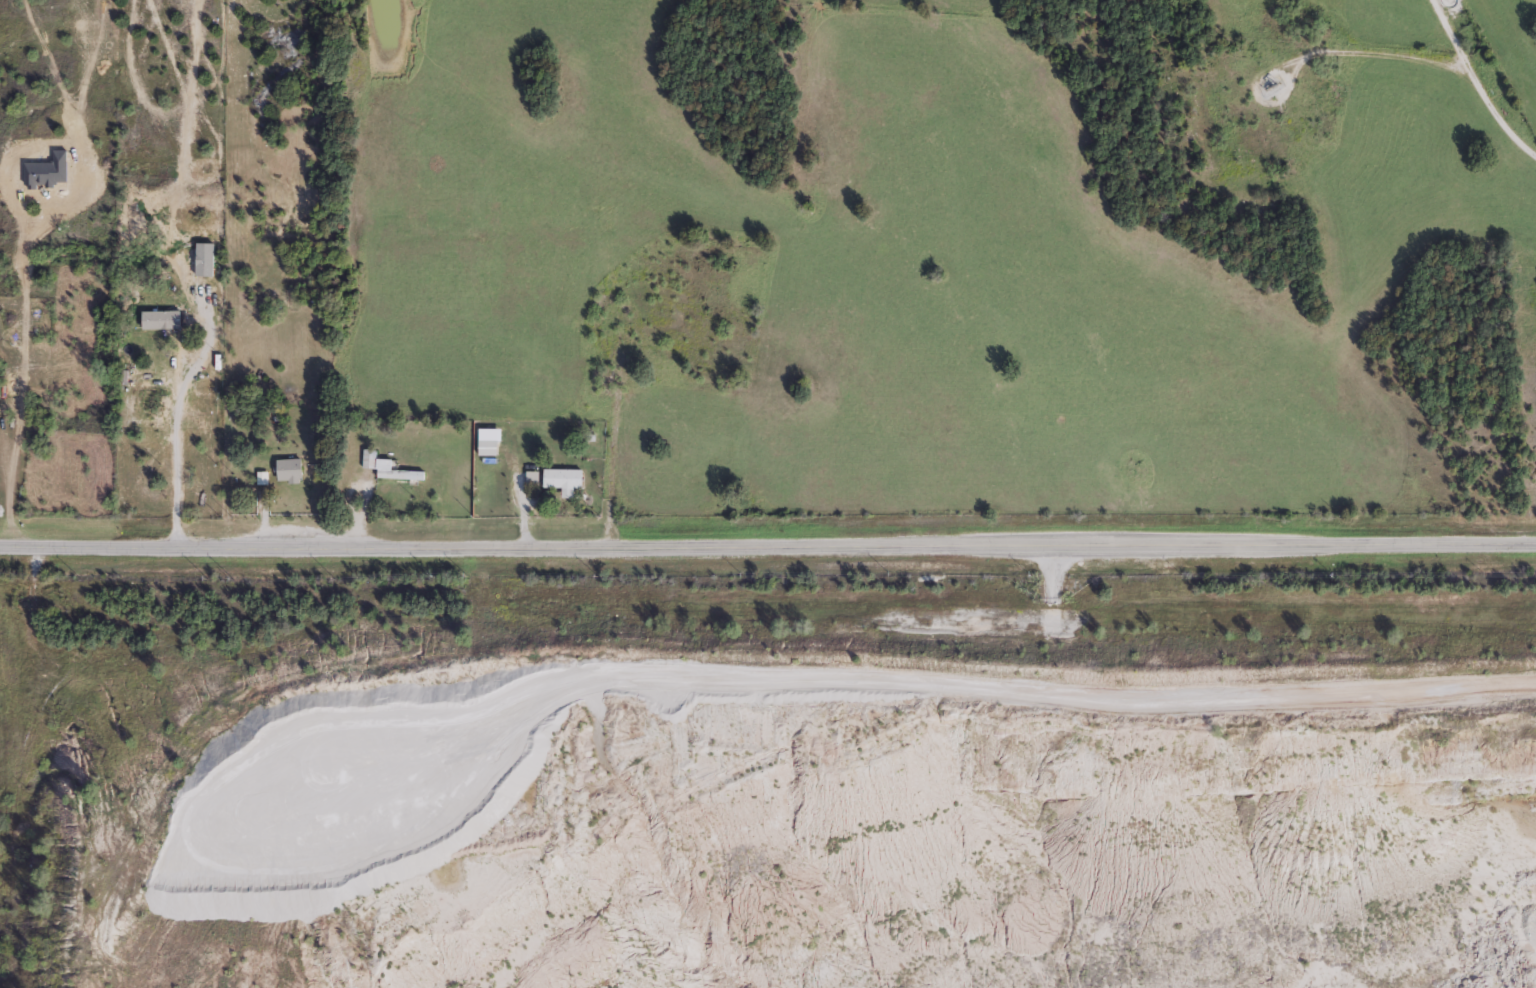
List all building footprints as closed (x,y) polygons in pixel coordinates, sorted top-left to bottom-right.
[(155,351),(155,319),(165,319),(165,307),(177,307),(177,328),(165,328),(165,351),(155,351)] [(498,454),(481,454),(481,439),(498,439),(498,454)] [(377,468),(364,467),(364,448),(378,449),(377,468)] [(305,458),(305,482),(280,482),(280,458),(305,458)] [(426,482),(379,479),(380,459),(392,460),(391,469),(426,471),(426,482)] [(574,497),(563,497),(563,487),(544,487),(544,468),(582,468),(582,487),(574,487),(574,497)] [(538,486),(526,486),(526,471),(538,471),(538,486)]
